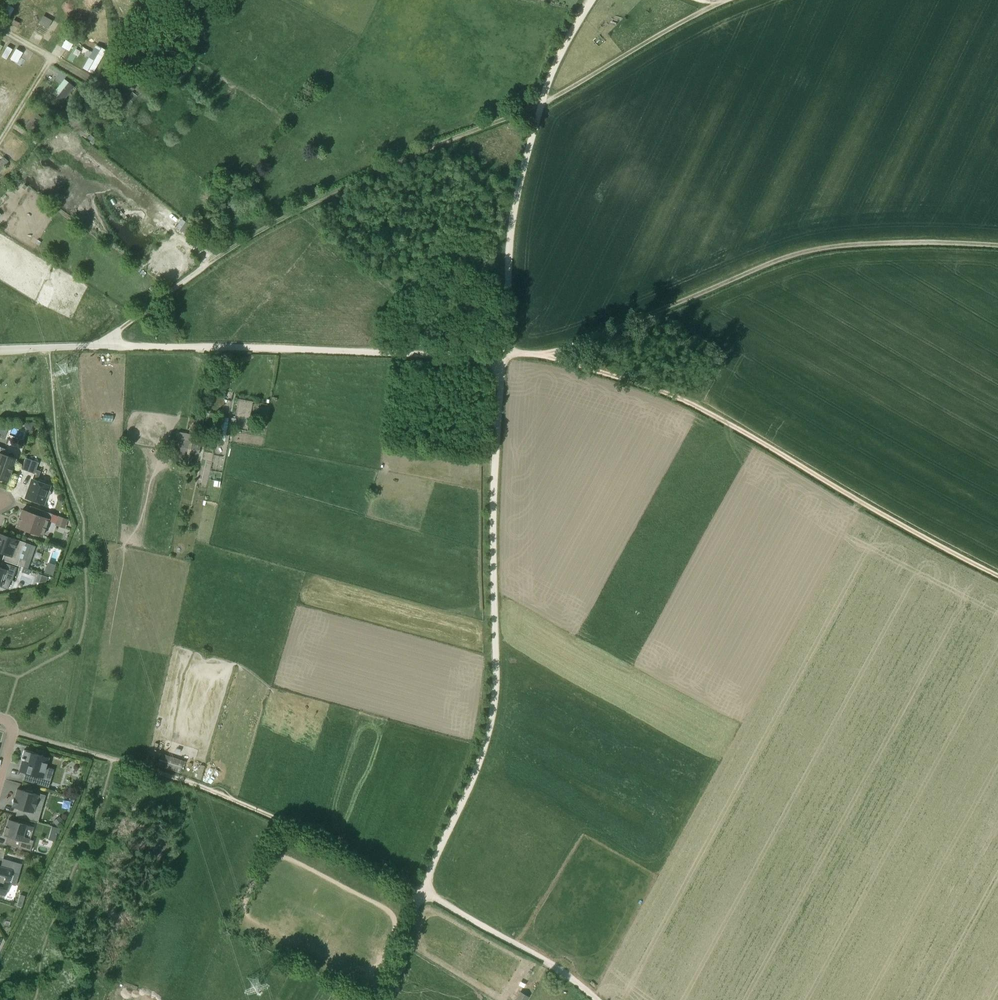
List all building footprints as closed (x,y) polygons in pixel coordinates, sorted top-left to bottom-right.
[(7,21),(14,8),(8,5),(1,18),(7,21)] [(71,45),(66,41),(63,46),(69,50),(71,45)] [(93,75),(107,51),(96,45),(83,69),(93,75)] [(7,47),(2,56),(6,59),(12,50),(7,47)] [(16,49),(10,59),(17,63),(23,53),(16,49)] [(54,94),(65,101),(75,86),(65,78),(54,94)] [(24,127),(30,132),(41,117),(35,113),(24,127)] [(92,142),(95,138),(89,133),(86,137),(91,141),(92,142)] [(2,157),(0,155),(0,171),(8,161),(2,157)] [(190,225),(186,222),(180,230),(191,238),(196,229),(190,225)] [(203,421),(205,412),(198,411),(198,414),(197,420),(200,421),(203,421)] [(225,441),(226,435),(228,422),(222,421),(221,421),(219,440),(225,441)] [(191,452),(193,431),(179,430),(177,451),(191,452)] [(199,454),(200,444),(193,443),(191,452),(199,454)] [(0,447),(0,481),(1,481),(3,480),(8,482),(16,459),(14,458),(14,457),(14,455),(13,454),(11,453),(10,453),(8,454),(7,456),(5,455),(6,454),(5,449),(0,447)] [(36,469),(39,463),(25,458),(21,469),(34,474),(35,472),(37,473),(34,480),(33,480),(26,499),(43,505),(46,497),(47,498),(49,497),(51,492),(50,491),(48,490),(50,486),(37,481),(40,471),(36,469)] [(43,536),(48,521),(50,522),(52,514),(30,506),(28,512),(22,510),(23,511),(22,513),(23,514),(22,518),(21,517),(17,527),(16,526),(16,527),(43,536)] [(65,528),(68,520),(58,516),(57,519),(55,524),(65,528)] [(25,543),(17,540),(14,537),(10,538),(0,534),(0,553),(4,554),(2,560),(23,567),(25,561),(31,545),(25,543)] [(16,567),(1,562),(0,566),(0,586),(1,586),(4,578),(12,580),(16,567)] [(52,576),(55,569),(48,566),(46,574),(52,576)] [(47,577),(41,574),(39,582),(46,581),(47,577)] [(51,779),(41,776),(44,769),(45,769),(49,758),(34,754),(34,753),(24,750),(21,759),(23,759),(20,766),(23,767),(22,772),(25,772),(23,780),(49,787),(51,779)] [(159,764),(182,772),(187,759),(163,751),(159,764)] [(38,822),(41,812),(34,810),(38,795),(32,793),(33,791),(26,789),(25,791),(17,789),(14,799),(13,798),(12,804),(13,804),(12,806),(18,808),(16,816),(19,817),(23,818),(38,822)] [(59,816),(53,821),(57,826),(63,821),(59,816)] [(30,851),(34,841),(29,839),(31,833),(26,831),(27,825),(9,820),(9,819),(8,819),(8,820),(4,835),(10,837),(7,845),(30,851)] [(12,871),(0,867),(0,894),(5,896),(12,871)] [(25,896),(20,894),(17,905),(22,907),(25,896)]
